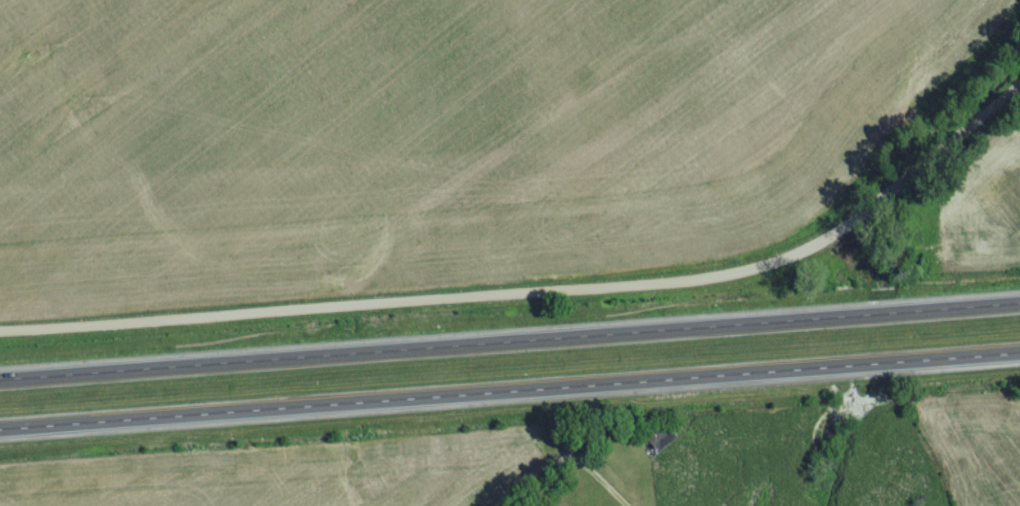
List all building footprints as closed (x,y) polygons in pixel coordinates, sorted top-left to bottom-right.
[(659,459),(679,443),(667,428),(646,444),(659,459)]
